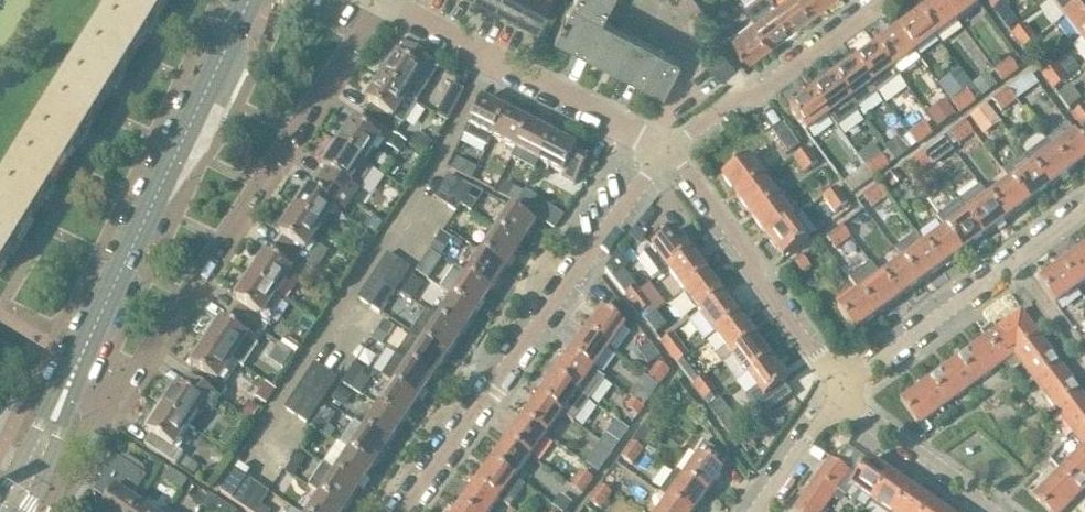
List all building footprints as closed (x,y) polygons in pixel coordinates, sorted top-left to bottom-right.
[(97,27),(137,52),(144,39),(154,25),(169,0),(114,0),(114,1),(97,27)] [(517,10),(522,0),(498,0),(517,10)] [(517,10),(539,21),(550,0),(522,0),(517,10)] [(664,91),(681,59),(602,18),(611,0),(573,0),(555,34),(664,91)] [(706,13),(696,0),(666,0),(700,18),(706,13)] [(771,39),(792,24),(775,0),(774,0),(753,16),(771,39)] [(792,24),(814,8),(808,0),(775,0),(792,24)] [(936,39),(959,22),(941,0),(938,0),(919,15),(936,39)] [(959,22),(980,6),(976,0),(941,0),(959,22)] [(988,2),(993,9),(1005,0),(990,0),(988,2)] [(1064,19),(1084,3),(1084,0),(1051,0),(1064,19)] [(1079,39),(1084,35),(1084,3),(1064,19),(1079,39)] [(897,30),(915,54),(936,39),(919,15),(897,30)] [(731,32),(749,56),(771,39),(753,16),(731,32)] [(1026,23),(1011,34),(1017,42),(1031,31),(1026,23)] [(63,83),(62,83),(102,108),(102,107),(110,94),(118,82),(136,54),(137,52),(97,27),(96,28),(79,57),(63,83)] [(875,47),(893,71),(915,54),(897,30),(875,47)] [(1031,31),(1017,42),(1023,50),(1037,39),(1031,31)] [(722,77),(722,76),(737,65),(721,43),(705,55),(722,77)] [(854,62),(878,94),(899,78),(893,71),(875,47),(854,62)] [(377,78),(409,98),(414,102),(437,67),(408,48),(400,59),(397,56),(390,66),(385,66),(377,78)] [(1009,58),(1001,64),(1010,77),(1018,71),(1009,58)] [(833,78),(858,113),(859,112),(857,109),(878,94),(854,62),(833,78)] [(994,69),(1003,82),(1010,77),(1001,64),(994,69)] [(1056,64),(1042,75),(1047,82),(1061,72),(1056,64)] [(1061,72),(1047,82),(1053,90),(1067,79),(1061,72)] [(947,78),(939,85),(951,102),(959,96),(966,90),(954,73),(947,78)] [(1028,94),(1039,86),(1030,75),(1019,82),(1028,94)] [(371,105),(364,116),(394,136),(395,135),(402,124),(398,122),(404,113),(400,111),(409,98),(377,78),(370,88),(373,93),(367,102),(371,105)] [(812,94),(829,118),(837,128),(858,113),(833,78),(812,94)] [(976,89),(982,97),(997,87),(991,78),(976,89)] [(28,139),(27,140),(67,164),(67,163),(84,137),(90,127),(102,108),(62,83),(44,113),(28,139)] [(436,116),(448,122),(464,91),(458,88),(452,101),(446,98),(436,116)] [(1000,95),(1009,107),(1016,101),(1008,89),(1000,95)] [(966,90),(959,96),(968,108),(975,102),(966,90)] [(790,110),(807,134),(829,118),(812,94),(790,110)] [(1001,112),(1009,107),(1000,95),(992,101),(1001,112)] [(959,96),(951,102),(960,114),(968,108),(959,96)] [(482,100),(463,136),(486,147),(490,139),(504,111),(482,100)] [(956,115),(948,104),(930,117),(938,128),(956,115)] [(1001,122),(987,104),(970,117),(983,135),(1001,122)] [(1071,115),(1077,123),(1084,117),(1084,105),(1071,115)] [(504,111),(490,139),(514,151),(529,124),(504,111)] [(341,131),(333,144),(365,165),(375,150),(377,152),(383,144),(387,147),(394,136),(364,116),(358,125),(353,122),(347,132),(341,131)] [(965,121),(957,127),(966,139),(974,133),(965,121)] [(402,124),(395,135),(407,143),(428,157),(436,143),(404,122),(402,124)] [(923,122),(916,128),(925,140),(932,134),(923,122)] [(529,124),(514,151),(538,163),(552,136),(529,124)] [(789,154),(799,146),(783,124),(772,132),(789,154)] [(1053,150),(1070,173),(1084,161),(1084,148),(1068,125),(1046,141),(1053,150)] [(957,127),(949,132),(950,133),(957,143),(959,145),(966,139),(957,127)] [(916,128),(908,133),(909,134),(916,145),(917,146),(925,140),(916,128)] [(887,150),(886,150),(895,161),(911,149),(916,145),(908,135),(903,139),(901,136),(885,147),(887,150)] [(406,143),(394,136),(387,147),(399,154),(406,143)] [(552,136),(538,163),(562,176),(560,179),(574,186),(584,166),(587,160),(575,153),(577,149),(552,136)] [(936,165),(954,152),(943,137),(926,150),(936,165)] [(0,183),(0,201),(32,220),(42,205),(49,193),(56,182),(67,164),(27,140),(9,169),(0,183)] [(327,171),(320,182),(351,203),(359,190),(354,187),(360,179),(357,177),(365,165),(333,144),(326,154),(329,159),(322,168),(327,171)] [(793,158),(799,166),(812,155),(807,148),(793,158)] [(872,160),(881,172),(889,166),(895,161),(886,150),(881,155),(880,154),(872,160)] [(1031,166),(1048,189),(1070,173),(1053,150),(1031,166)] [(914,159),(923,170),(931,165),(922,153),(914,159)] [(812,155),(799,166),(805,173),(818,163),(812,155)] [(1001,171),(1009,182),(1026,205),(1048,189),(1031,166),(1023,155),(1001,171)] [(457,158),(451,170),(461,176),(467,164),(457,158)] [(722,178),(738,199),(765,179),(749,158),(722,178)] [(915,176),(923,170),(914,159),(906,164),(907,166),(901,170),(907,178),(913,174),(915,176)] [(584,166),(595,171),(599,165),(587,160),(584,166)] [(865,167),(873,178),(881,172),(872,160),(865,165),(866,167),(865,167)] [(467,164),(461,176),(471,181),(477,168),(467,164)] [(844,183),(852,194),(873,178),(865,167),(844,183)] [(433,198),(444,205),(459,181),(448,176),(433,198)] [(765,179),(738,199),(753,220),(781,200),(765,179)] [(459,181),(444,205),(456,213),(461,206),(460,205),(467,195),(473,188),(459,181)] [(297,198),(289,210),(321,231),(331,217),(333,219),(339,210),(344,213),(351,203),(320,182),(314,191),(309,188),(303,198),(297,198)] [(504,182),(498,194),(517,204),(523,192),(504,182)] [(989,199),(1004,221),(1026,205),(1009,182),(988,198),(989,199)] [(871,190),(880,202),(887,197),(879,185),(871,190)] [(958,201),(967,214),(983,237),(1004,221),(989,199),(988,198),(980,186),(958,201)] [(477,202),(470,212),(471,212),(483,193),(473,188),(467,195),(477,202)] [(823,198),(828,206),(842,195),(837,188),(823,198)] [(523,192),(517,204),(526,209),(533,195),(524,190),(523,192)] [(872,208),(880,202),(871,190),(863,196),(872,208)] [(460,205),(461,206),(470,212),(477,202),(467,195),(460,205)] [(843,196),(829,207),(833,213),(847,203),(843,196)] [(781,200),(753,220),(768,239),(794,220),(795,219),(781,200)] [(32,220),(0,201),(0,271),(32,220)] [(510,208),(495,230),(521,247),(535,225),(510,208)] [(545,223),(554,230),(564,215),(554,209),(545,223)] [(283,237),(276,247),(306,267),(315,273),(329,252),(314,242),(321,231),(289,210),(282,220),(285,225),(279,234),(283,237)] [(945,230),(961,253),(983,237),(967,214),(945,230)] [(375,218),(368,228),(376,234),(383,224),(375,218)] [(768,239),(783,260),(810,240),(795,219),(794,220),(768,239)] [(834,232),(843,243),(851,237),(842,226),(834,232)] [(636,227),(629,236),(638,244),(646,237),(636,227)] [(495,230),(481,252),(506,269),(521,247),(495,230)] [(924,246),(940,268),(961,253),(945,230),(924,246)] [(675,231),(643,255),(659,277),(667,271),(691,253),(675,231)] [(441,232),(436,241),(446,248),(452,240),(441,232)] [(835,249),(843,243),(834,232),(827,237),(835,249)] [(436,241),(429,251),(440,258),(446,248),(436,241)] [(357,242),(352,250),(363,256),(368,249),(357,242)] [(903,262),(919,284),(940,268),(924,246),(902,261),(903,262)] [(254,264),(246,275),(277,296),(277,297),(287,283),(290,284),(295,276),(307,284),(315,273),(306,267),(276,247),(269,257),(265,254),(259,264),(254,264)] [(1078,290),(1084,284),(1084,255),(1082,251),(1060,267),(1078,290)] [(481,252),(466,274),(491,291),(506,269),(481,252)] [(605,269),(613,279),(624,270),(629,264),(626,257),(617,252),(605,269)] [(388,253),(372,276),(384,283),(399,260),(388,253)] [(691,253),(667,271),(683,292),(707,274),(691,253)] [(810,267),(802,256),(794,262),(802,273),(810,267)] [(399,260),(384,283),(396,291),(411,268),(399,260)] [(880,278),(897,300),(919,284),(903,262),(902,261),(880,278)] [(440,289),(477,313),(491,291),(466,274),(454,267),(440,289)] [(1038,283),(1050,298),(1055,306),(1078,290),(1060,267),(1038,283)] [(707,274),(683,292),(699,314),(723,296),(707,274)] [(239,303),(232,314),(263,334),(271,323),(267,320),(272,311),(269,309),(277,297),(277,296),(246,275),(238,286),(241,291),(235,300),(239,303)] [(372,276),(357,299),(368,306),(375,296),(383,283),(384,283),(372,276)] [(413,277),(406,286),(417,293),(423,284),(413,277)] [(861,296),(876,316),(897,300),(880,278),(859,294),(861,296)] [(375,296),(368,306),(381,314),(396,291),(384,283),(383,283),(375,296)] [(406,286),(400,295),(410,302),(417,293),(406,286)] [(637,287),(625,296),(628,300),(634,307),(646,298),(641,291),(640,290),(637,287)] [(451,296),(436,319),(462,336),(477,313),(440,289),(451,296)] [(854,332),(876,316),(861,296),(859,294),(837,310),(854,332)] [(723,296),(699,314),(715,335),(739,317),(723,296)] [(646,298),(634,307),(640,315),(652,306),(646,298)] [(602,310),(585,333),(609,350),(626,328),(602,310)] [(411,333),(447,357),(462,336),(436,319),(425,312),(411,333)] [(1021,312),(996,330),(1015,357),(1040,338),(1021,312)] [(209,330),(202,341),(233,362),(243,348),(246,350),(252,342),(256,345),(263,334),(232,314),(226,323),(222,320),(215,330),(209,330)] [(739,317),(715,335),(724,348),(715,355),(721,363),(731,356),(755,338),(739,317)] [(385,320),(378,330),(388,337),(395,327),(385,320)] [(668,327),(656,335),(661,342),(673,334),(668,327)] [(378,330),(371,339),(381,346),(388,337),(378,330)] [(996,330),(985,338),(1005,365),(1015,357),(996,330)] [(396,355),(432,379),(447,357),(411,333),(396,355)] [(570,354),(605,380),(605,379),(594,372),(609,350),(585,333),(570,354)] [(661,342),(660,342),(666,350),(679,340),(673,333),(673,334),(661,342)] [(755,338),(731,356),(747,378),(771,360),(755,338)] [(1015,357),(1035,384),(1060,365),(1040,338),(1015,357)] [(299,348),(286,339),(282,345),(295,354),(299,348)] [(956,359),(976,386),(1005,365),(984,339),(956,359)] [(666,350),(671,357),(684,348),(679,340),(666,350)] [(195,369),(188,381),(219,401),(227,389),(223,386),(229,378),(225,375),(233,362),(202,341),(194,352),(197,357),(191,366),(195,369)] [(8,353),(15,357),(16,356),(0,345),(0,366),(8,353)] [(554,376),(589,401),(605,380),(570,354),(554,376)] [(381,377),(392,385),(417,402),(432,379),(396,355),(381,377)] [(677,364),(694,385),(703,378),(705,376),(705,375),(702,377),(687,357),(677,364)] [(927,380),(948,407),(976,386),(956,359),(927,380)] [(755,389),(745,396),(762,419),(792,396),(784,384),(787,382),(771,360),(747,378),(755,389)] [(646,379),(658,387),(670,371),(658,362),(646,379)] [(314,363),(299,386),(310,393),(325,370),(314,363)] [(354,365),(348,374),(358,381),(364,372),(354,365)] [(1035,384),(1055,411),(1079,391),(1060,365),(1035,384)] [(325,370),(310,393),(322,401),(337,378),(325,370)] [(348,374),(342,383),(352,390),(358,381),(348,374)] [(538,398),(563,415),(574,422),(589,401),(554,376),(538,398)] [(694,385),(692,386),(698,393),(711,383),(705,376),(703,378),(694,385)] [(900,401),(919,428),(926,423),(948,407),(927,380),(900,401)] [(166,396),(157,408),(189,429),(199,414),(202,416),(208,408),(212,411),(219,401),(188,381),(182,389),(177,386),(171,396),(166,396)] [(698,393),(704,401),(716,391),(711,383),(698,393)] [(392,385),(377,407),(403,424),(417,402),(392,385)] [(299,386),(284,409),(295,416),(310,393),(299,386)] [(348,393),(341,389),(333,400),(340,405),(348,393)] [(644,408),(649,401),(634,390),(629,397),(644,408)] [(1075,438),(1084,431),(1084,399),(1079,391),(1055,411),(1075,438)] [(310,393),(295,416),(307,424),(322,401),(310,393)] [(538,398),(523,419),(547,437),(563,415),(538,398)] [(623,406),(638,417),(644,408),(629,398),(623,406)] [(709,408),(725,429),(731,437),(743,429),(739,423),(731,411),(721,399),(709,408)] [(240,412),(252,419),(259,408),(247,400),(240,412)] [(377,407),(363,428),(388,446),(403,424),(377,407)] [(151,435),(145,445),(175,466),(183,454),(179,451),(184,443),(181,441),(189,429),(157,408),(151,418),(154,423),(147,432),(151,435)] [(325,408),(318,418),(329,425),(335,416),(325,408)] [(318,418),(312,427),(323,434),(329,425),(318,418)] [(523,419),(507,441),(531,459),(547,437),(523,419)] [(616,421),(607,434),(620,444),(629,430),(628,430),(616,421)] [(926,423),(919,428),(925,435),(932,430),(926,423)] [(645,424),(632,441),(643,449),(656,431),(645,424)] [(363,428),(348,450),(374,467),(388,446),(363,428)] [(230,450),(239,436),(230,429),(220,443),(230,450)] [(1083,448),(1084,450),(1084,431),(1075,438),(1083,448)] [(507,441),(491,463),(515,481),(531,459),(507,441)] [(631,441),(625,449),(638,458),(644,450),(631,441)] [(698,455),(682,477),(706,494),(722,472),(720,470),(727,459),(702,441),(694,452),(698,455)] [(601,443),(597,447),(610,457),(614,452),(613,451),(601,443)] [(1058,472),(1080,495),(1084,490),(1084,450),(1083,448),(1058,472)] [(625,449),(620,457),(631,465),(632,465),(633,466),(638,458),(625,449)] [(348,450),(333,473),(359,490),(374,467),(348,450)] [(296,453),(289,462),(299,469),(306,460),(296,453)] [(97,511),(134,511),(139,504),(132,499),(147,477),(144,469),(127,456),(117,457),(108,471),(105,469),(99,477),(103,479),(94,492),(97,511)] [(181,467),(194,475),(199,467),(186,458),(181,467)] [(837,492),(850,473),(830,459),(793,511),(823,511),(837,492)] [(837,492),(846,497),(851,489),(871,503),(890,475),(869,461),(857,478),(850,473),(837,492)] [(289,462),(283,471),(293,478),(299,469),(289,462)] [(491,463),(475,485),(499,503),(515,481),(491,463)] [(307,487),(319,495),(344,511),(359,490),(333,473),(322,465),(307,487)] [(561,479),(571,486),(582,495),(587,488),(593,479),(581,470),(578,474),(569,468),(561,479)] [(162,479),(171,486),(178,476),(169,469),(162,479)] [(220,493),(231,501),(247,478),(236,470),(220,493)] [(1033,498),(1047,511),(1063,511),(1080,495),(1058,472),(1033,498)] [(871,503),(884,511),(895,511),(911,489),(890,475),(871,503)] [(178,476),(171,486),(181,492),(187,482),(178,476)] [(667,499),(686,511),(694,511),(706,494),(682,477),(667,499)] [(247,478),(231,501),(243,508),(258,485),(247,478)] [(243,508),(248,511),(256,511),(260,506),(269,493),(258,485),(243,508)] [(459,507),(467,511),(492,511),(499,503),(475,485),(459,507)] [(600,485),(594,493),(607,502),(612,494),(600,485)] [(895,511),(927,511),(932,504),(911,489),(895,511)] [(594,493),(589,500),(602,509),(607,502),(594,493)] [(212,511),(218,511),(222,504),(214,498),(208,495),(202,505),(212,511)] [(307,511),(344,511),(319,495),(307,511)] [(658,511),(685,511),(667,499),(658,511)] [(134,511),(151,511),(139,504),(134,511)]
